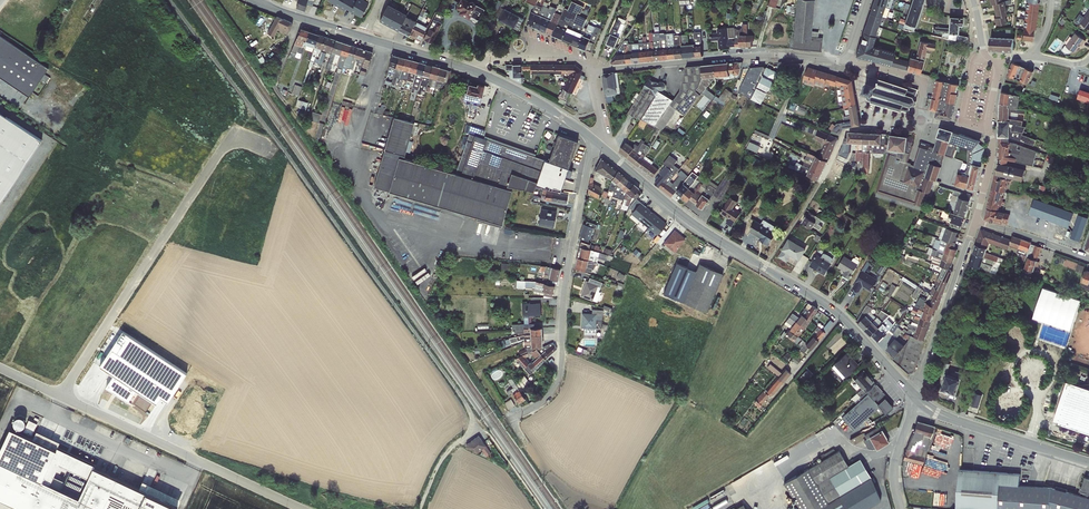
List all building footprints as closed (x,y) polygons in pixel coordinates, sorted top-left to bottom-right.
[(298,2),(296,8),(304,10),(306,4),(308,0),(299,0),(298,2)] [(351,0),(329,0),(335,4),(335,5),(345,10),(346,8),(351,0)] [(346,8),(354,13),(355,13),(361,16),(369,4),(362,0),(351,0),(346,8)] [(476,5),(477,5),(467,0),(460,0),(456,8),(460,10),(458,13),(469,19),(471,16),(476,5)] [(502,2),(499,0),(498,0),(491,14),(494,15),(494,17),(495,17),(500,7),(502,2)] [(495,17),(498,19),(504,8),(505,9),(509,1),(507,0),(503,0),(502,2),(500,7),(495,17)] [(540,4),(539,6),(536,5),(538,0),(525,0),(524,1),(535,6),(532,12),(533,12),(539,15),(542,7),(543,6),(540,4)] [(548,10),(555,13),(552,20),(558,23),(560,19),(562,15),(564,10),(565,8),(569,0),(565,0),(564,4),(563,6),(564,6),(562,10),(561,9),(559,11),(559,10),(556,9),(559,3),(560,0),(555,0),(552,6),(550,6),(549,8),(548,10)] [(812,31),(815,0),(797,0),(793,40),(794,40),(793,49),(821,51),(823,38),(818,38),(811,37),(812,31)] [(915,26),(924,0),(912,0),(905,20),(904,23),(915,26)] [(995,24),(1006,22),(1006,12),(1001,0),(988,0),(995,24)] [(1017,37),(1034,39),(1035,30),(1037,30),(1041,0),(1026,0),(1022,34),(1018,34),(1017,37)] [(568,11),(577,15),(578,11),(582,13),(584,7),(573,1),(569,10),(568,11)] [(870,13),(882,17),(885,7),(873,3),(870,13)] [(398,30),(406,16),(406,15),(388,5),(380,20),(398,30)] [(476,5),(471,16),(475,18),(480,7),(476,5)] [(519,16),(514,27),(518,29),(523,19),(523,18),(525,15),(521,13),(524,7),(522,6),(517,15),(519,16)] [(542,7),(539,15),(546,18),(547,15),(546,15),(548,10),(549,8),(543,6),(542,7)] [(885,7),(882,17),(887,18),(890,9),(885,7)] [(421,21),(425,24),(427,19),(425,18),(428,13),(425,12),(426,10),(423,8),(419,15),(423,17),(421,21)] [(504,8),(498,19),(514,27),(519,16),(517,15),(505,9),(504,8)] [(562,15),(560,19),(564,20),(566,15),(568,11),(569,10),(565,8),(564,10),(562,15)] [(547,15),(546,18),(552,20),(555,13),(548,10),(546,15),(547,15)] [(558,23),(557,25),(568,30),(569,28),(570,24),(571,20),(574,22),(577,15),(568,11),(566,15),(564,20),(560,19),(558,23)] [(931,11),(929,17),(944,23),(946,17),(931,11)] [(1088,29),(1088,11),(1085,16),(1080,12),(1074,20),(1079,25),(1081,23),(1088,29)] [(539,15),(533,12),(527,25),(534,28),(539,15)] [(866,23),(878,27),(882,17),(870,13),(866,23)] [(412,28),(409,35),(420,41),(428,25),(425,24),(421,21),(423,17),(419,15),(417,19),(416,21),(412,28)] [(539,15),(534,28),(540,30),(546,18),(539,15)] [(570,24),(569,28),(581,33),(584,35),(586,30),(583,28),(587,19),(577,15),(574,22),(571,20),(570,24)] [(406,16),(398,30),(409,35),(412,28),(416,21),(406,16)] [(621,23),(625,25),(627,20),(619,16),(617,21),(621,23)] [(267,33),(273,36),(274,37),(278,30),(280,26),(289,30),(292,25),(292,23),(283,19),(282,19),(276,17),(271,25),(268,32),(267,33)] [(948,32),(949,33),(950,33),(957,33),(958,24),(961,25),(962,18),(949,17),(948,28),(948,32)] [(546,18),(540,30),(546,33),(552,20),(546,18)] [(915,26),(904,23),(905,20),(900,18),(899,23),(904,24),(902,29),(914,31),(915,26)] [(552,20),(546,33),(552,36),(557,25),(558,23),(552,20)] [(608,36),(610,37),(611,34),(612,34),(614,28),(617,21),(614,20),(608,36)] [(432,29),(429,27),(423,39),(424,39),(423,40),(431,44),(432,43),(442,23),(437,21),(436,23),(432,29)] [(612,34),(620,37),(625,25),(621,23),(617,21),(614,28),(612,34)] [(266,22),(262,28),(268,32),(271,25),(266,22)] [(864,33),(875,37),(878,27),(866,23),(863,33),(864,33)] [(584,35),(591,39),(587,50),(591,51),(595,43),(601,29),(596,26),(596,27),(589,24),(588,27),(586,30),(584,35)] [(735,37),(735,39),(740,39),(740,36),(748,35),(748,24),(743,24),(742,24),(742,29),(735,29),(735,37)] [(557,25),(552,36),(563,40),(568,30),(557,25)] [(280,26),(278,30),(287,35),(289,30),(280,26)] [(948,32),(948,28),(935,27),(934,32),(942,33),(941,37),(949,39),(949,33),(948,32)] [(568,30),(563,40),(579,47),(584,35),(581,33),(569,28),(568,30)] [(729,38),(728,28),(717,29),(717,33),(711,33),(711,41),(718,41),(719,49),(731,48),(735,47),(735,39),(735,37),(729,38)] [(297,38),(306,41),(309,31),(301,29),(297,38)] [(306,41),(307,41),(316,44),(319,35),(309,31),(306,41)] [(695,44),(695,46),(702,45),(701,38),(701,32),(694,33),(694,39),(695,44)] [(1086,40),(1076,32),(1066,44),(1076,52),(1086,40)] [(654,42),(654,49),(661,48),(660,41),(660,33),(653,33),(654,42)] [(875,37),(864,33),(860,43),(856,56),(872,60),(872,59),(877,60),(877,62),(890,65),(892,59),(894,53),(872,46),(875,37)] [(610,37),(607,44),(616,48),(620,37),(612,34),(611,34),(610,37)] [(957,34),(956,40),(968,42),(968,36),(957,34)] [(316,44),(314,48),(320,50),(325,37),(319,35),(316,44)] [(584,35),(579,47),(587,50),(591,39),(584,35)] [(674,36),(675,47),(682,47),(682,45),(681,35),(674,36)] [(735,39),(735,47),(748,47),(748,35),(740,36),(740,39),(735,39)] [(990,35),(989,50),(1014,51),(1014,36),(990,35)] [(0,37),(0,78),(29,98),(38,81),(47,85),(50,80),(44,75),(48,69),(0,37)] [(320,50),(326,52),(331,39),(325,37),(320,50)] [(1058,37),(1050,48),(1056,53),(1064,41),(1058,37)] [(306,41),(297,38),(294,44),(291,51),(289,55),(290,56),(288,59),(290,60),(289,62),(292,63),(293,61),(294,62),(296,58),(298,54),(297,53),(298,52),(302,53),(304,47),(306,48),(307,41),(306,41)] [(331,39),(326,52),(331,54),(332,52),(335,53),(339,41),(336,40),(331,39)] [(307,41),(306,48),(311,50),(311,51),(309,50),(306,59),(310,60),(314,48),(316,44),(307,41)] [(339,41),(335,53),(340,54),(344,43),(339,41)] [(617,54),(626,53),(625,46),(628,46),(628,44),(628,41),(625,41),(617,52),(617,54)] [(934,50),(936,44),(919,41),(917,52),(916,54),(924,56),(926,48),(934,50)] [(340,54),(341,55),(346,57),(348,57),(349,57),(352,46),(344,43),(340,54)] [(632,44),(633,51),(640,51),(639,43),(632,44)] [(682,45),(682,47),(683,59),(696,57),(695,46),(695,44),(688,45),(682,45)] [(352,46),(349,57),(353,59),(353,57),(358,59),(361,49),(352,46)] [(675,47),(676,59),(683,59),(682,47),(675,47)] [(314,48),(310,60),(310,62),(313,63),(313,65),(316,66),(317,63),(320,64),(321,62),(323,62),(326,52),(320,50),(314,48)] [(262,51),(256,55),(265,69),(266,68),(268,72),(272,69),(268,62),(274,59),(273,58),(274,57),(272,54),(269,56),(265,49),(262,51)] [(361,49),(358,59),(360,59),(360,61),(363,62),(367,51),(361,49)] [(647,50),(648,62),(655,61),(654,49),(647,50)] [(640,51),(641,62),(648,62),(647,50),(640,51)] [(363,62),(362,67),(367,69),(372,52),(367,51),(363,62)] [(633,51),(633,53),(633,63),(641,62),(640,51),(633,51)] [(326,52),(323,62),(325,62),(323,68),(326,69),(328,62),(331,54),(326,52)] [(328,62),(326,69),(330,70),(332,64),(337,65),(341,55),(340,54),(335,53),(332,52),(331,54),(328,62)] [(626,53),(617,54),(611,62),(612,64),(627,63),(626,53)] [(341,55),(337,65),(338,66),(338,68),(336,73),(341,74),(342,71),(344,65),(346,57),(341,55)] [(389,66),(396,68),(399,57),(392,55),(389,66)] [(344,65),(342,71),(344,72),(343,76),(348,78),(350,73),(351,74),(353,68),(351,67),(352,64),(354,59),(353,59),(349,57),(348,57),(346,57),(344,65)] [(354,59),(352,64),(355,65),(356,60),(358,61),(356,65),(362,67),(363,62),(360,61),(360,59),(358,59),(353,57),(353,59),(354,59)] [(399,57),(396,68),(402,70),(405,59),(399,57)] [(908,63),(906,70),(920,73),(923,60),(916,58),(911,57),(910,57),(908,63)] [(405,59),(402,70),(409,71),(412,60),(405,59)] [(412,60),(409,71),(416,73),(419,62),(412,60)] [(1034,69),(1012,60),(1006,74),(1028,83),(1034,69)] [(419,62),(416,73),(423,75),(426,64),(419,62)] [(729,63),(730,76),(739,75),(740,75),(742,68),(741,68),(739,62),(729,63)] [(778,63),(778,69),(786,69),(786,74),(798,73),(803,63),(786,65),(785,63),(785,62),(784,62),(783,62),(782,62),(781,62),(780,62),(779,63),(778,63)] [(715,64),(716,77),(730,76),(729,63),(715,64)] [(426,64),(423,75),(429,77),(432,66),(426,64)] [(512,77),(512,65),(512,64),(505,64),(505,71),(509,71),(509,78),(521,83),(521,77),(512,77)] [(530,64),(530,70),(530,73),(560,73),(570,74),(568,76),(562,89),(563,89),(570,92),(572,93),(573,91),(578,79),(579,78),(581,75),(582,72),(582,70),(574,65),(530,64)] [(696,91),(701,95),(713,80),(716,77),(715,64),(702,66),(703,78),(700,86),(696,91)] [(512,77),(521,77),(521,65),(512,65),(512,77)] [(396,68),(389,66),(387,75),(393,77),(394,76),(396,68)] [(429,77),(429,78),(436,80),(439,68),(432,66),(429,77)] [(703,78),(702,66),(687,67),(680,91),(674,100),(671,105),(686,115),(697,99),(701,95),(696,91),(700,86),(703,78)] [(763,76),(752,99),(762,104),(764,98),(767,93),(770,92),(774,84),(773,81),(777,72),(767,67),(763,76)] [(815,83),(819,70),(808,67),(807,71),(806,71),(803,82),(814,85),(815,83)] [(396,68),(394,76),(399,78),(402,70),(396,68)] [(439,68),(436,80),(439,80),(444,82),(445,77),(447,70),(439,68)] [(402,70),(399,78),(398,85),(401,86),(402,81),(406,82),(407,80),(409,71),(402,70)] [(819,70),(815,83),(825,87),(826,85),(829,74),(819,70)] [(409,71),(407,80),(413,82),(416,73),(409,71)] [(617,89),(615,73),(615,72),(602,74),(605,91),(617,90),(617,89)] [(416,73),(413,82),(410,92),(414,92),(417,83),(420,84),(423,75),(416,73)] [(829,74),(826,85),(835,87),(836,85),(839,77),(829,74)] [(423,75),(420,84),(417,93),(419,94),(420,89),(422,90),(423,85),(427,85),(429,78),(429,77),(423,75)] [(839,77),(836,85),(840,86),(844,108),(849,107),(857,106),(852,81),(839,77)] [(865,90),(864,93),(867,94),(866,97),(868,101),(871,102),(901,112),(902,111),(908,113),(910,108),(911,108),(911,107),(913,106),(914,106),(915,105),(914,105),(915,102),(916,102),(916,100),(915,100),(914,97),(914,96),(914,95),(916,96),(918,90),(908,86),(907,88),(879,79),(879,80),(871,77),(869,83),(867,82),(867,85),(865,90)] [(429,78),(427,85),(426,90),(425,93),(428,93),(429,90),(430,88),(433,89),(434,87),(436,80),(429,78)] [(294,79),(290,91),(292,92),(292,93),(299,95),(302,87),(300,86),(302,82),(294,79)] [(578,79),(573,91),(576,92),(582,81),(578,79)] [(643,89),(656,96),(659,91),(662,91),(663,91),(664,90),(665,89),(666,88),(666,87),(666,85),(665,84),(664,83),(663,82),(662,82),(659,82),(649,79),(643,89)] [(936,80),(932,98),(933,98),(955,103),(958,94),(957,94),(959,85),(936,80)] [(482,97),(485,85),(478,83),(477,86),(469,84),(467,91),(466,93),(482,97)] [(1088,101),(1088,89),(1081,87),(1078,98),(1088,101)] [(707,88),(704,92),(713,99),(716,95),(707,88)] [(716,96),(714,100),(719,103),(718,105),(722,108),(723,106),(725,103),(728,99),(732,93),(726,88),(719,98),(716,96)] [(570,92),(563,89),(559,98),(566,101),(570,92)] [(656,96),(643,89),(640,95),(637,93),(632,101),(631,102),(634,103),(628,113),(642,119),(642,118),(656,96)] [(617,90),(605,91),(606,97),(606,101),(607,102),(614,101),(613,96),(615,95),(615,97),(618,97),(617,90)] [(1019,94),(1000,90),(999,101),(1008,102),(1008,105),(1018,108),(1019,94)] [(466,93),(467,91),(464,91),(462,99),(471,101),(472,104),(469,113),(469,115),(474,117),(475,114),(477,103),(481,104),(483,97),(482,97),(466,93)] [(671,105),(674,100),(659,91),(656,96),(642,118),(656,125),(671,105)] [(955,103),(933,98),(930,110),(936,111),(935,117),(945,119),(949,120),(952,118),(955,103)] [(308,108),(309,101),(298,99),(297,106),(308,108)] [(1008,102),(999,101),(998,118),(1010,118),(1010,121),(1022,124),(1023,119),(1009,117),(1010,111),(1025,114),(1027,110),(1018,108),(1008,105),(1008,102)] [(349,123),(354,110),(343,106),(338,120),(349,123)] [(837,123),(831,131),(840,134),(844,127),(860,125),(857,107),(849,108),(850,120),(837,123)] [(376,111),(370,109),(360,141),(383,148),(373,188),(500,229),(511,188),(455,172),(405,158),(415,121),(376,111)] [(311,118),(320,122),(323,113),(314,110),(311,118)] [(0,113),(0,203),(42,139),(0,113)] [(1010,118),(998,118),(998,135),(1009,135),(1034,146),(1036,138),(1022,133),(1026,125),(1022,124),(1010,121),(1010,118)] [(957,144),(960,133),(954,128),(940,125),(936,134),(937,137),(933,145),(918,141),(917,145),(919,146),(912,166),(908,165),(904,181),(917,185),(916,189),(925,192),(930,194),(934,181),(937,182),(942,166),(941,164),(944,155),(952,157),(957,144)] [(772,132),(770,135),(756,129),(751,139),(770,148),(773,143),(777,145),(779,141),(777,140),(779,135),(772,132)] [(818,156),(827,160),(838,139),(836,135),(819,129),(814,137),(825,143),(818,156)] [(882,132),(847,130),(847,140),(843,141),(841,145),(832,166),(840,168),(849,149),(853,150),(853,153),(850,160),(863,159),(863,152),(869,152),(887,152),(889,149),(891,135),(882,134),(882,132)] [(482,135),(470,131),(455,172),(511,188),(534,190),(544,158),(482,135)] [(580,139),(559,132),(550,160),(545,158),(537,187),(547,189),(560,191),(568,167),(570,167),(580,139)] [(908,134),(891,132),(891,135),(889,149),(906,151),(908,134)] [(1009,135),(998,135),(996,156),(1000,157),(1007,159),(1033,165),(1037,150),(1012,142),(1009,140),(1009,135)] [(752,149),(755,142),(750,140),(747,147),(752,149)] [(626,141),(618,149),(651,177),(659,171),(640,156),(634,150),(635,148),(626,141)] [(665,165),(653,180),(672,196),(676,192),(690,200),(703,209),(714,195),(721,199),(731,182),(724,178),(718,188),(699,175),(693,171),(688,175),(674,163),(677,159),(669,154),(662,163),(665,165)] [(805,174),(818,180),(827,160),(818,156),(815,154),(805,174)] [(621,171),(599,156),(595,169),(611,179),(607,191),(613,193),(613,195),(618,198),(622,200),(620,209),(627,212),(632,196),(635,199),(642,192),(621,171)] [(1007,159),(1000,157),(995,174),(1010,177),(1023,180),(1026,168),(1006,163),(1007,159)] [(974,189),(980,164),(971,162),(969,175),(958,173),(955,184),(974,189)] [(1010,177),(995,174),(984,218),(1007,226),(1010,214),(1002,211),(1010,177)] [(601,186),(589,180),(586,191),(598,197),(601,186)] [(569,193),(547,189),(545,199),(569,203),(569,193)] [(737,200),(731,196),(726,205),(724,204),(719,212),(734,222),(740,212),(732,207),(737,200)] [(969,199),(958,196),(954,211),(965,214),(969,199)] [(1075,211),(1034,197),(1029,213),(1069,228),(1075,211)] [(667,223),(640,201),(631,212),(658,234),(667,223)] [(963,217),(934,207),(932,213),(948,219),(947,223),(960,228),(963,217)] [(557,210),(540,208),(538,223),(555,226),(557,210)] [(805,213),(801,221),(811,227),(815,221),(813,219),(816,215),(809,211),(807,215),(805,213)] [(1088,218),(1078,214),(1069,237),(1079,241),(1088,218)] [(776,230),(756,219),(750,230),(761,237),(760,239),(769,244),(776,230)] [(593,227),(583,223),(579,236),(580,237),(580,245),(574,269),(584,272),(592,243),(589,242),(593,227)] [(955,244),(960,232),(947,227),(943,239),(955,244)] [(686,237),(674,228),(664,241),(675,250),(686,237)] [(1011,239),(980,228),(975,241),(988,246),(989,242),(1009,248),(1011,239)] [(950,269),(957,248),(954,247),(955,244),(943,239),(933,236),(927,253),(935,256),(932,261),(944,266),(950,269)] [(1012,236),(1009,248),(1026,255),(1031,242),(1012,236)] [(805,248),(788,238),(782,249),(782,250),(779,256),(787,260),(790,254),(799,258),(805,248)] [(988,246),(975,241),(968,264),(991,271),(995,260),(997,261),(998,256),(986,250),(988,246)] [(1042,247),(1036,245),(1033,256),(1028,255),(1023,267),(1033,270),(1035,265),(1039,267),(1041,260),(1038,259),(1042,247)] [(816,253),(809,265),(825,274),(832,261),(816,253)] [(852,259),(844,255),(837,266),(846,271),(843,275),(849,279),(861,260),(854,256),(852,259)] [(652,291),(708,313),(724,273),(690,259),(688,264),(678,260),(674,268),(664,264),(652,291)] [(925,338),(953,270),(944,266),(925,301),(913,335),(925,338)] [(561,269),(552,267),(549,279),(558,280),(561,269)] [(879,279),(862,269),(854,282),(852,287),(860,292),(862,287),(871,292),(879,279)] [(1085,269),(1079,286),(1088,290),(1088,270),(1085,269)] [(553,297),(555,283),(514,279),(514,288),(532,291),(533,296),(553,297)] [(599,285),(585,280),(580,295),(593,300),(599,285)] [(888,290),(892,294),(898,287),(894,283),(888,290)] [(917,298),(922,287),(918,285),(913,296),(917,298)] [(1072,329),(1081,298),(1042,287),(1033,318),(1072,329)] [(542,301),(522,302),(523,316),(541,316),(542,301)] [(794,342),(818,309),(812,305),(804,316),(801,314),(799,317),(793,313),(788,319),(784,324),(785,324),(791,328),(787,333),(790,336),(789,338),(794,342)] [(597,312),(581,311),(580,328),(597,329),(597,312)] [(870,311),(858,322),(864,329),(876,316),(870,311)] [(876,316),(864,329),(871,335),(883,322),(876,316)] [(824,329),(827,331),(833,320),(830,318),(824,329)] [(887,318),(871,335),(879,342),(894,324),(887,318)] [(544,345),(542,325),(530,326),(533,346),(544,345)] [(825,332),(820,328),(806,344),(809,347),(812,349),(825,332)] [(914,371),(925,338),(913,335),(911,334),(904,343),(894,355),(893,357),(909,372),(914,371)] [(842,337),(832,347),(837,352),(847,343),(842,337)] [(894,355),(904,343),(895,337),(886,347),(894,355)] [(806,342),(802,339),(797,345),(800,348),(800,350),(804,353),(809,347),(805,344),(806,342)] [(537,348),(516,358),(530,373),(557,347),(553,343),(541,351),(537,348)] [(859,365),(847,352),(831,366),(843,379),(859,365)] [(801,360),(795,355),(792,359),(798,364),(801,360)] [(808,368),(801,376),(806,381),(814,373),(808,368)] [(790,373),(785,369),(765,392),(764,391),(754,402),(759,407),(769,396),(771,397),(790,373)] [(872,378),(864,369),(849,382),(858,392),(852,398),(855,401),(876,383),(872,378)] [(960,377),(945,372),(940,390),(955,394),(960,377)] [(519,402),(526,399),(523,392),(512,377),(508,379),(510,383),(503,388),(508,395),(513,392),(519,402)] [(892,407),(874,385),(855,401),(840,415),(853,430),(879,407),(886,412),(892,407)] [(975,391),(970,410),(978,413),(984,394),(975,391)] [(510,408),(515,405),(511,398),(506,402),(510,408)] [(11,422),(0,445),(0,500),(19,508),(177,508),(184,495),(143,477),(142,483),(59,445),(67,429),(23,410),(19,411),(16,413),(14,416),(16,420),(15,425),(11,422)] [(935,425),(917,420),(914,429),(924,432),(932,434),(935,425)] [(882,427),(869,433),(876,448),(889,441),(882,427)] [(924,432),(914,429),(902,457),(923,464),(925,457),(912,452),(917,442),(921,443),(924,432)] [(479,435),(465,444),(487,457),(492,453),(479,435)] [(841,493),(886,467),(876,448),(874,446),(848,461),(839,447),(782,480),(799,508),(850,508),(841,493)] [(958,469),(953,508),(1088,508),(1088,476),(1085,475),(1080,492),(1021,481),(1021,470),(958,469)] [(740,497),(720,508),(747,508),(740,497)]
